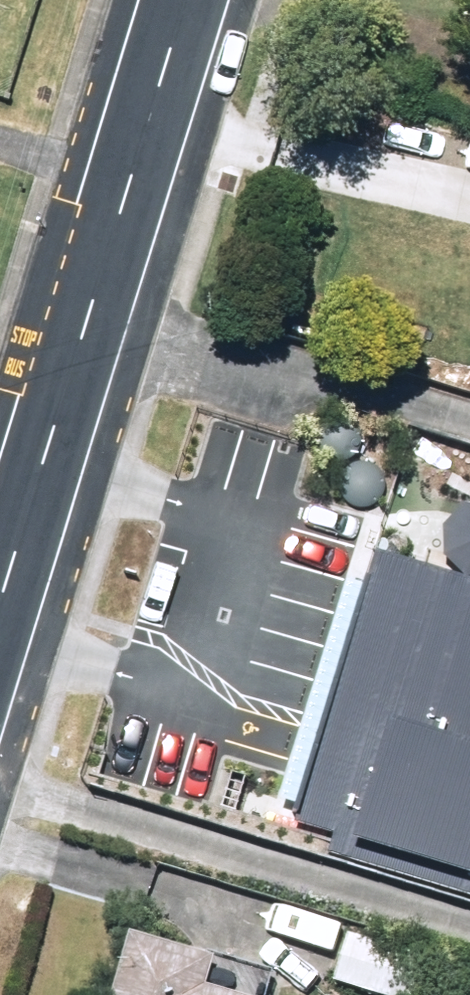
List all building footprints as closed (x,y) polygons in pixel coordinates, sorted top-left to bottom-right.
[(301,803),(341,815),(335,837),(469,876),(469,575),(376,548),(301,803)] [(338,994),(418,994),(425,974),(347,946),(332,993),(338,994)] [(115,994),(204,994),(209,980),(128,955),(115,994)] [(237,975),(225,983),(222,994),(258,994),(259,990),(251,978),(237,975)]
